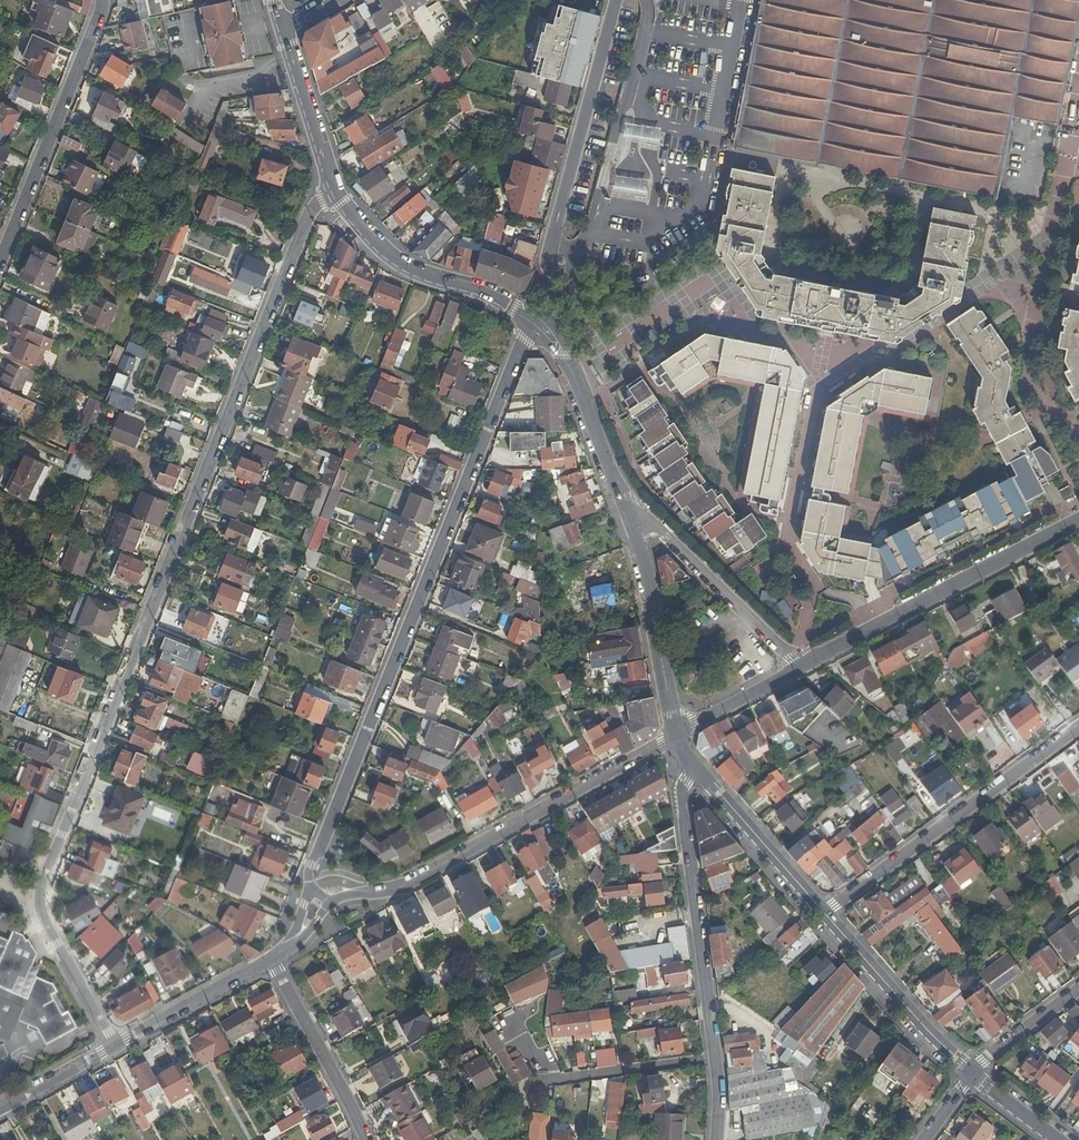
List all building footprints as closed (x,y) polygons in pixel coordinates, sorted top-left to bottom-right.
[(133,2),(140,1),(143,20),(163,15),(176,13),(173,0),(133,0),(133,2)] [(235,0),(231,1),(243,62),(248,61),(235,0)] [(358,8),(365,21),(372,17),(379,31),(393,22),(389,14),(403,5),(400,0),(380,0),(386,9),(373,17),(365,4),(358,8)] [(419,8),(414,0),(404,0),(411,13),(419,8)] [(755,46),(765,48),(747,130),(821,146),(817,165),(900,182),(995,200),(996,198),(1011,116),(1057,125),(1058,123),(1078,15),(1078,0),(764,0),(755,46)] [(208,6),(199,7),(212,69),(243,62),(231,1),(208,6)] [(433,4),(424,9),(430,21),(440,15),(433,4)] [(45,8),(38,26),(41,28),(40,31),(46,33),(48,30),(63,36),(71,16),(60,12),(57,19),(55,18),(57,13),(45,8)] [(345,19),(341,12),(307,33),(304,41),(313,68),(371,33),(359,12),(345,19)] [(143,20),(122,24),(124,34),(126,35),(127,40),(126,42),(128,51),(149,46),(143,20)] [(394,25),(393,22),(379,31),(381,33),(394,25)] [(313,68),(321,95),(349,80),(373,66),(386,59),(380,48),(328,77),(325,70),(333,65),(331,62),(339,57),(340,60),(345,57),(343,54),(360,44),(364,51),(377,44),(373,36),(371,33),(313,68)] [(60,45),(34,34),(30,43),(35,45),(25,68),(46,77),(60,45)] [(386,59),(391,56),(378,34),(373,36),(377,44),(380,48),(386,59)] [(470,67),(476,59),(468,45),(459,50),(470,67)] [(765,48),(755,46),(735,149),(817,165),(821,146),(747,130),(765,48)] [(114,56),(102,74),(121,87),(133,68),(114,56)] [(447,92),(455,87),(442,64),(433,69),(447,92)] [(565,109),(571,85),(565,83),(539,76),(517,70),(514,82),(516,82),(515,85),(520,87),(520,84),(548,91),(545,103),(565,109)] [(15,86),(10,99),(13,101),(24,107),(31,112),(34,103),(38,104),(46,85),(27,77),(22,89),(15,86)] [(358,79),(355,80),(341,88),(353,109),(367,100),(357,82),(359,81),(358,79)] [(171,95),(165,91),(163,90),(153,105),(177,120),(187,105),(171,95)] [(105,93),(93,121),(115,133),(120,126),(110,121),(113,115),(118,117),(126,102),(105,93)] [(257,108),(284,106),(283,94),(256,97),(257,108)] [(13,101),(9,107),(3,103),(0,109),(0,129),(9,134),(21,114),(20,113),(24,107),(13,101)] [(228,110),(230,101),(224,103),(220,111),(228,110)] [(285,117),(284,106),(257,108),(258,119),(285,117)] [(539,122),(543,110),(528,106),(521,133),(538,138),(551,142),(555,126),(539,122)] [(220,111),(217,120),(226,120),(228,110),(220,111)] [(374,136),(377,134),(366,116),(346,128),(356,146),(361,143),(374,136)] [(292,121),(267,120),(269,129),(274,129),(277,139),(296,140),(292,121)] [(228,135),(231,129),(217,125),(214,131),(228,135)] [(187,145),(192,138),(173,126),(169,133),(187,145)] [(1,146),(9,134),(0,129),(0,145),(1,146)] [(64,136),(61,143),(77,152),(82,144),(64,135),(64,136)] [(374,136),(361,143),(363,146),(357,150),(369,170),(378,164),(387,159),(374,136)] [(559,173),(566,146),(551,142),(538,138),(531,165),(548,169),(559,173)] [(104,166),(124,176),(137,153),(117,142),(104,166)] [(0,147),(0,169),(10,153),(0,147)] [(264,160),(258,178),(282,185),(287,167),(264,160)] [(63,183),(96,200),(108,177),(74,161),(63,183)] [(536,216),(548,169),(531,165),(517,161),(512,177),(509,179),(508,181),(507,187),(509,190),(508,194),(512,209),(536,216)] [(775,178),(733,169),(731,178),(734,178),(733,185),(730,184),(727,200),(730,200),(726,217),(723,216),(716,252),(739,286),(754,307),(765,310),(764,318),(805,326),(812,327),(843,332),(850,334),(892,342),(894,333),(905,335),(926,321),(962,297),(969,263),(966,262),(969,247),(972,248),(975,232),(971,231),(973,225),(976,225),(977,219),(962,216),(962,214),(942,210),(942,211),(933,210),(919,285),(909,291),(900,298),(777,275),(769,265),(762,255),(775,178)] [(361,181),(375,201),(388,192),(387,190),(392,186),(384,175),(379,179),(374,172),(361,181)] [(411,192),(406,185),(388,199),(393,206),(411,192)] [(211,194),(200,219),(214,225),(219,214),(250,227),(256,212),(211,194)] [(407,224),(428,206),(419,194),(397,212),(407,224)] [(68,221),(89,230),(96,213),(90,210),(92,207),(77,200),(68,221)] [(411,253),(429,261),(453,237),(453,236),(455,233),(451,230),(454,228),(448,223),(451,220),(442,211),(434,218),(439,223),(411,253)] [(83,246),(89,230),(68,221),(60,242),(75,248),(77,244),(83,246)] [(475,252),(480,253),(481,251),(486,232),(481,231),(478,243),(475,252)] [(160,250),(164,251),(165,251),(171,236),(167,234),(160,250)] [(172,236),(168,248),(179,252),(184,241),(172,236)] [(333,259),(351,267),(357,253),(341,238),(333,259)] [(480,253),(475,274),(497,281),(517,291),(524,289),(532,272),(529,270),(533,263),(535,263),(538,253),(519,243),(514,253),(511,252),(507,260),(481,251),(480,253)] [(445,266),(475,274),(480,253),(475,252),(456,246),(449,254),(445,266)] [(36,248),(22,277),(47,290),(62,261),(36,248)] [(439,265),(445,266),(449,254),(439,265)] [(241,278),(260,286),(268,266),(249,258),(246,265),(243,264),(242,267),(244,268),(241,278)] [(328,295),(338,299),(340,293),(351,267),(333,259),(328,272),(330,273),(328,274),(326,279),(326,283),(332,285),(328,295)] [(163,260),(154,282),(163,285),(172,264),(163,260)] [(350,278),(360,283),(366,286),(371,275),(355,267),(350,278)] [(250,296),(254,287),(231,278),(229,282),(205,272),(207,270),(203,268),(202,271),(196,268),(194,273),(200,276),(197,282),(228,295),(231,288),(250,296)] [(380,282),(373,301),(397,310),(405,292),(380,282)] [(366,286),(360,283),(357,289),(364,291),(366,286)] [(327,295),(306,286),(302,295),(323,304),(327,295)] [(197,301),(194,300),(182,295),(180,298),(172,295),(168,305),(166,310),(175,313),(176,309),(191,315),(197,301)] [(95,296),(83,321),(105,331),(117,305),(95,296)] [(43,335),(51,314),(16,298),(7,320),(14,324),(43,335)] [(294,320),(320,331),(326,317),(317,313),(320,307),(302,300),(299,307),(296,306),(293,312),(297,313),(294,320)] [(439,323),(446,304),(438,301),(430,320),(439,323)] [(441,327),(437,326),(431,344),(435,346),(441,332),(445,333),(446,329),(450,331),(460,304),(450,301),(441,327)] [(754,307),(761,317),(764,318),(765,310),(754,307)] [(984,422),(988,429),(1021,412),(1020,411),(1018,412),(1015,406),(1010,408),(1006,401),(1012,368),(1008,362),(1011,360),(1007,354),(1009,352),(991,324),(987,327),(984,321),(987,318),(982,311),(979,310),(978,311),(975,307),(947,325),(981,379),(980,388),(978,388),(975,404),(977,408),(975,407),(972,409),(980,424),(984,422)] [(1074,309),(1064,307),(1061,323),(1064,323),(1063,331),(1060,331),(1059,337),(1057,347),(1066,348),(1064,361),(1069,370),(1064,372),(1071,385),(1068,387),(1075,401),(1078,399),(1078,310),(1074,309)] [(209,317),(225,323),(228,316),(212,309),(209,317)] [(220,336),(224,338),(229,326),(209,318),(203,333),(219,340),(220,336)] [(49,350),(53,340),(43,335),(14,324),(10,333),(20,338),(13,354),(34,363),(41,347),(49,350)] [(406,333),(395,329),(379,369),(379,370),(388,374),(402,380),(414,385),(417,379),(392,369),(406,333)] [(894,333),(892,342),(895,342),(905,335),(894,333)] [(782,500),(802,397),(804,381),(781,348),(704,335),(661,364),(664,368),(684,400),(715,379),(747,385),(748,384),(758,386),(757,387),(759,387),(739,492),(758,496),(779,499),(782,500)] [(162,339),(157,353),(181,362),(182,360),(198,366),(199,365),(201,365),(204,359),(202,357),(204,350),(188,344),(184,355),(168,348),(171,343),(162,339)] [(318,358),(322,347),(307,341),(306,344),(294,339),(283,365),(314,377),(321,360),(318,358)] [(124,355),(130,357),(135,344),(130,342),(124,355)] [(111,363),(118,366),(125,349),(118,346),(111,363)] [(460,366),(465,355),(454,351),(451,360),(447,358),(437,384),(442,386),(439,392),(448,396),(460,366)] [(112,405),(117,407),(122,395),(121,395),(136,360),(130,357),(124,355),(110,391),(111,392),(107,402),(112,405)] [(528,359),(512,398),(539,397),(562,395),(555,377),(542,358),(528,359)] [(30,369),(10,360),(7,367),(26,377),(30,369)] [(158,387),(182,396),(187,384),(194,387),(198,376),(167,363),(158,387)] [(448,398),(472,408),(481,385),(467,379),(470,370),(460,366),(448,396),(448,398)] [(876,410),(885,412),(924,420),(932,377),(884,368),(827,408),(813,488),(855,496),(868,425),(870,414),(876,410)] [(30,369),(26,377),(31,379),(35,371),(30,369)] [(302,408),(314,378),(290,369),(278,398),(301,407),(302,408)] [(402,380),(388,374),(385,380),(381,378),(368,408),(375,411),(378,404),(390,409),(402,380)] [(754,552),(755,553),(761,549),(757,544),(768,536),(753,514),(737,526),(734,521),(738,517),(723,494),(718,497),(714,490),(708,494),(705,489),(709,486),(692,462),(688,465),(684,458),(689,454),(685,448),(687,447),(689,445),(673,422),(669,425),(666,420),(669,417),(642,378),(628,388),(634,397),(626,402),(630,408),(625,412),(634,426),(639,422),(647,432),(641,436),(648,446),(643,450),(653,464),(658,460),(666,472),(661,476),(668,486),(663,490),(672,504),(678,500),(686,511),(691,508),(698,518),(692,521),(702,536),(708,532),(725,556),(734,550),(738,557),(743,553),(746,557),(754,552)] [(434,386),(417,379),(414,385),(431,391),(434,386)] [(0,387),(0,410),(1,408),(4,401),(9,391),(0,387)] [(95,400),(102,403),(105,395),(98,392),(95,400)] [(539,397),(539,432),(547,432),(566,432),(566,423),(564,423),(562,395),(539,397)] [(93,431),(99,414),(103,403),(102,403),(95,400),(92,398),(81,425),(93,431)] [(301,407),(278,398),(266,428),(289,437),(301,407)] [(4,401),(1,408),(6,411),(10,404),(4,401)] [(107,417),(112,405),(107,402),(104,401),(103,403),(99,414),(107,417)] [(120,412),(110,439),(121,443),(135,448),(145,422),(120,412)] [(992,436),(995,442),(1028,425),(1024,419),(1021,412),(988,429),(992,436)] [(92,431),(93,431),(81,425),(80,425),(69,451),(81,457),(82,457),(92,431)] [(1013,477),(1027,502),(1046,492),(1041,482),(1048,479),(1047,476),(1058,470),(1051,456),(1048,451),(1040,445),(1036,448),(1033,442),(1036,440),(1028,425),(995,442),(1002,456),(1003,456),(1007,464),(1011,462),(1017,475),(1013,477)] [(539,432),(499,432),(497,436),(511,436),(511,451),(535,451),(541,450),(544,469),(548,469),(565,469),(565,467),(575,466),(572,444),(563,446),(562,439),(547,441),(547,432),(539,432)] [(395,437),(392,444),(407,450),(409,447),(424,453),(429,440),(426,439),(428,436),(421,433),(420,436),(414,434),(410,443),(395,437)] [(447,447),(449,441),(437,436),(434,442),(447,447)] [(265,461),(274,465),(277,455),(256,447),(252,456),(265,461)] [(69,451),(67,451),(66,454),(79,461),(81,457),(69,451)] [(427,458),(409,451),(407,456),(425,464),(427,458)] [(252,456),(245,453),(242,458),(263,467),(265,461),(252,456)] [(323,485),(331,487),(342,460),(333,456),(332,459),(322,484),(323,485)] [(26,457),(19,471),(15,469),(5,489),(27,500),(43,465),(26,457)] [(446,466),(459,471),(462,463),(446,457),(442,464),(446,466)] [(236,474),(258,483),(264,467),(263,467),(242,458),(236,474)] [(173,488),(182,468),(162,459),(160,462),(163,463),(160,470),(166,472),(166,474),(161,472),(157,481),(173,488)] [(445,470),(446,466),(442,464),(430,459),(421,481),(428,484),(427,487),(437,491),(446,470),(445,470)] [(83,475),(88,463),(82,461),(77,473),(83,475)] [(519,480),(519,479),(522,469),(499,469),(498,471),(496,470),(488,490),(499,495),(504,483),(509,485),(513,477),(519,480)] [(581,471),(560,478),(562,484),(567,482),(577,511),(571,513),(573,518),(594,510),(581,471)] [(80,482),(83,475),(77,473),(75,480),(80,482)] [(880,548),(871,546),(864,582),(866,582),(866,577),(883,581),(896,574),(897,576),(946,552),(945,548),(972,534),(974,537),(1009,519),(1011,522),(1031,511),(1027,502),(1013,477),(999,484),(993,487),(991,484),(964,498),(956,502),(955,500),(926,515),(927,517),(920,521),(892,536),(895,540),(888,544),(880,548)] [(309,486),(290,478),(287,485),(285,485),(281,495),(302,503),(309,486)] [(504,483),(499,495),(505,497),(509,485),(504,483)] [(319,516),(331,487),(323,485),(312,514),(319,516)] [(1076,496),(1071,486),(1061,491),(1066,501),(1076,496)] [(230,488),(221,510),(236,516),(246,494),(230,488)] [(410,492),(401,515),(425,525),(435,502),(410,492)] [(145,522),(157,527),(167,503),(143,493),(133,518),(145,522)] [(485,499),(478,515),(495,522),(501,505),(485,499)] [(871,546),(873,539),(849,535),(853,508),(811,500),(803,542),(827,575),(859,581),(864,582),(871,546)] [(133,518),(120,512),(108,543),(132,553),(145,522),(133,518)] [(328,520),(321,517),(308,548),(315,551),(328,520)] [(419,530),(387,517),(379,536),(415,551),(419,541),(415,539),(419,530)] [(254,553),(263,531),(233,519),(225,537),(234,541),(233,545),(254,553)] [(563,526),(563,524),(549,530),(552,539),(566,533),(570,544),(581,540),(574,522),(563,526)] [(66,526),(58,523),(55,529),(56,529),(53,536),(58,538),(60,531),(63,532),(66,526)] [(479,524),(468,549),(494,560),(505,535),(479,524)] [(556,549),(570,544),(566,533),(552,539),(556,549)] [(885,539),(888,544),(895,540),(892,536),(885,539)] [(71,542),(60,568),(82,577),(93,551),(71,542)] [(1064,572),(1055,576),(1062,589),(1078,581),(1078,561),(1070,545),(1054,553),(1064,572)] [(308,548),(303,562),(314,567),(320,553),(315,551),(308,548)] [(384,549),(376,567),(404,578),(411,560),(384,549)] [(119,560),(113,574),(137,583),(145,564),(132,559),(121,554),(119,560)] [(229,554),(218,580),(242,590),(244,584),(247,585),(253,571),(246,569),(249,562),(229,554)] [(462,554),(452,579),(459,583),(475,589),(485,563),(470,557),(462,554)] [(688,576),(666,555),(658,559),(663,584),(685,579),(688,576)] [(36,569),(39,559),(34,557),(30,567),(36,569)] [(539,586),(539,579),(538,574),(518,565),(514,575),(517,577),(539,586)] [(399,584),(365,570),(355,593),(390,607),(399,584)] [(529,589),(539,593),(539,586),(517,577),(515,583),(529,589)] [(615,583),(591,587),(594,606),(603,605),(604,611),(611,610),(610,603),(618,602),(615,583)] [(215,603),(222,606),(220,608),(226,610),(227,608),(235,612),(240,599),(237,598),(239,592),(238,590),(232,588),(232,589),(222,585),(215,603)] [(473,598),(451,589),(443,608),(465,618),(473,598)] [(984,616),(991,630),(1025,613),(1013,591),(991,602),(995,610),(984,616)] [(262,598),(276,604),(279,597),(266,592),(262,598)] [(120,608),(89,596),(77,627),(104,637),(110,623),(113,624),(120,608)] [(520,608),(517,618),(528,623),(530,619),(541,624),(539,603),(524,596),(523,608),(520,608)] [(697,610),(702,609),(698,599),(681,605),(685,615),(697,610)] [(959,635),(976,625),(966,606),(959,610),(948,615),(959,635)] [(947,612),(948,615),(959,610),(957,607),(947,612)] [(193,609),(184,631),(202,638),(210,616),(193,609)] [(11,611),(7,621),(14,624),(18,614),(11,611)] [(296,618),(282,612),(273,637),(279,639),(288,643),(292,631),(291,630),(296,618)] [(222,624),(225,617),(216,614),(214,620),(222,624)] [(365,614),(356,635),(378,644),(387,622),(365,614)] [(541,624),(530,619),(528,623),(517,618),(509,639),(520,644),(522,639),(528,641),(532,631),(541,635),(541,624)] [(598,623),(600,633),(605,632),(626,628),(624,618),(598,623)] [(905,665),(937,648),(925,625),(908,634),(910,637),(895,644),(905,665)] [(444,626),(436,647),(455,654),(458,647),(464,649),(469,636),(444,626)] [(626,628),(605,632),(606,636),(610,635),(610,637),(616,636),(615,640),(589,644),(592,658),(596,657),(608,655),(622,653),(620,639),(625,638),(628,652),(629,658),(641,656),(636,626),(626,628)] [(81,637),(57,628),(48,651),(71,660),(81,637)] [(378,644),(356,635),(348,656),(370,665),(378,644)] [(464,649),(469,651),(474,638),(469,636),(464,649)] [(620,639),(622,653),(628,652),(625,638),(620,639)] [(528,651),(542,656),(542,655),(542,647),(531,643),(528,651)] [(884,677),(906,665),(905,665),(895,644),(894,643),(873,655),(884,677)] [(9,646),(0,667),(0,710),(8,713),(31,655),(9,646)] [(455,654),(436,647),(426,670),(450,680),(460,656),(455,654)] [(460,656),(466,658),(469,651),(464,649),(458,647),(455,654),(460,656)] [(1024,665),(1038,685),(1045,680),(1042,677),(1058,665),(1047,649),(1024,665)] [(274,652),(267,650),(265,656),(271,658),(274,652)] [(180,652),(176,663),(222,681),(225,671),(180,652)] [(1072,684),(1078,679),(1078,653),(1060,667),(1072,684)] [(596,657),(598,667),(610,665),(620,663),(625,663),(624,655),(608,658),(608,655),(596,657)] [(271,658),(265,656),(261,666),(269,669),(273,659),(271,658)] [(852,688),(875,675),(866,659),(843,672),(852,688)] [(165,661),(161,660),(156,672),(159,674),(165,661)] [(362,671),(334,660),(325,682),(353,693),(362,671)] [(620,663),(621,669),(623,679),(644,676),(642,660),(625,663),(620,663)] [(197,693),(203,677),(197,674),(165,661),(159,674),(156,672),(151,683),(175,692),(172,698),(184,703),(190,691),(197,693)] [(685,688),(682,689),(684,700),(690,702),(707,693),(704,680),(697,681),(696,673),(703,672),(701,663),(694,665),(693,664),(681,666),(685,688)] [(610,665),(598,667),(599,675),(611,673),(610,671),(610,665)] [(74,702),(84,677),(71,671),(67,679),(62,677),(59,683),(56,682),(52,692),(61,696),(60,697),(74,702)] [(704,680),(703,672),(696,673),(697,681),(704,680)] [(513,689),(520,680),(506,675),(502,685),(513,689)] [(446,687),(428,680),(425,688),(421,687),(416,697),(420,699),(417,706),(435,713),(438,706),(434,704),(439,694),(442,695),(446,687)] [(262,685),(255,682),(249,695),(257,698),(262,685)] [(826,710),(839,722),(856,703),(838,687),(821,705),(826,710)] [(821,705),(804,690),(796,694),(800,701),(788,707),(795,721),(808,730),(826,710),(821,705)] [(305,692),(297,713),(321,723),(329,702),(305,692)] [(149,706),(148,709),(160,715),(162,711),(165,712),(166,708),(164,707),(166,701),(147,693),(143,704),(149,706)] [(243,710),(249,695),(244,693),(238,708),(243,710)] [(789,726),(802,735),(808,730),(795,721),(788,707),(800,701),(796,694),(777,704),(789,726)] [(653,696),(627,702),(630,720),(625,723),(637,744),(655,734),(658,726),(653,696)] [(622,702),(614,704),(622,718),(624,717),(622,702)] [(618,743),(623,752),(634,746),(621,722),(623,720),(622,718),(614,704),(602,706),(603,710),(608,709),(618,727),(611,731),(618,743)] [(920,731),(920,732),(925,740),(943,727),(948,734),(953,731),(960,741),(966,737),(953,720),(942,704),(920,720),(922,722),(916,726),(920,731)] [(11,714),(16,716),(18,717),(21,711),(13,708),(11,714)] [(496,708),(483,722),(487,728),(492,725),(493,727),(504,721),(496,708)] [(1026,738),(1031,734),(1044,726),(1031,708),(1011,723),(1023,740),(1026,738)] [(165,723),(167,717),(160,715),(148,709),(147,713),(141,710),(136,720),(155,728),(157,724),(160,726),(161,721),(165,723)] [(770,740),(786,731),(776,713),(760,722),(770,740)] [(36,733),(40,725),(18,717),(16,716),(13,724),(36,733)] [(234,724),(226,720),(221,731),(230,734),(234,724)] [(719,730),(730,724),(728,720),(717,726),(719,730)] [(426,731),(429,732),(433,733),(437,723),(430,721),(426,731)] [(598,753),(618,743),(611,731),(606,721),(586,732),(598,753)] [(483,722),(471,737),(473,741),(475,738),(477,739),(487,728),(483,722)] [(454,744),(459,732),(437,723),(433,733),(429,732),(425,743),(449,753),(452,744),(454,744)] [(746,729),(747,730),(739,734),(745,745),(749,743),(751,745),(762,739),(755,724),(746,729)] [(319,725),(311,745),(331,753),(339,733),(319,725)] [(150,751),(157,735),(137,726),(130,742),(150,751)] [(696,749),(704,757),(713,752),(712,750),(726,743),(719,730),(717,726),(698,735),(696,749)] [(735,755),(742,748),(735,734),(727,738),(731,746),(735,755)] [(471,737),(464,745),(467,751),(476,746),(473,741),(471,737)] [(582,737),(562,748),(577,772),(595,762),(582,737)] [(45,763),(64,770),(72,752),(63,749),(65,745),(54,741),(48,755),(45,763)] [(21,744),(17,752),(33,758),(45,763),(48,755),(21,744)] [(311,745),(308,752),(328,759),(331,753),(311,745)] [(409,759),(413,761),(440,771),(450,760),(409,745),(405,757),(409,759)] [(516,766),(523,779),(524,778),(532,774),(554,762),(544,745),(522,757),(525,761),(516,766)] [(731,758),(735,755),(731,746),(726,748),(731,758)] [(754,766),(742,748),(735,755),(731,758),(716,771),(730,787),(754,766)] [(401,779),(409,759),(405,757),(392,752),(384,749),(380,757),(389,760),(384,772),(401,779)] [(123,750),(114,773),(134,781),(143,758),(123,750)] [(295,782),(304,785),(305,782),(317,787),(325,768),(313,763),(304,759),(302,765),(292,761),(285,778),(295,782)] [(428,781),(431,782),(433,780),(440,772),(440,771),(413,761),(409,770),(430,778),(428,781)] [(54,771),(32,762),(24,782),(35,786),(34,789),(45,793),(54,771)] [(629,787),(586,812),(599,835),(630,817),(629,814),(670,791),(658,769),(657,769),(658,771),(653,774),(652,772),(634,782),(634,784),(630,787),(629,785),(628,785),(629,787)] [(958,769),(950,774),(959,787),(966,781),(958,769)] [(1061,769),(1054,774),(1063,787),(1070,782),(1061,769)] [(781,776),(779,770),(776,772),(768,776),(770,778),(755,790),(762,798),(767,794),(776,803),(785,796),(772,781),(781,776)] [(440,772),(433,780),(439,791),(448,786),(440,772)] [(501,791),(506,799),(525,789),(516,773),(503,780),(497,783),(501,791)] [(913,790),(918,797),(926,791),(913,773),(905,779),(909,785),(913,790)] [(499,774),(493,777),(497,783),(503,780),(499,774)] [(538,784),(532,774),(524,778),(530,789),(538,784)] [(285,778),(281,776),(269,805),(299,817),(310,790),(294,784),(295,782),(285,778)] [(934,784),(937,789),(930,794),(938,806),(945,800),(946,801),(958,792),(946,776),(934,784)] [(856,798),(866,789),(860,782),(850,791),(856,798)] [(379,783),(371,806),(388,812),(397,790),(379,783)] [(501,791),(497,783),(491,786),(495,794),(501,791)] [(908,794),(913,790),(909,785),(908,786),(905,783),(902,785),(908,794)] [(456,799),(458,803),(459,803),(470,823),(479,818),(477,815),(497,804),(491,794),(490,794),(486,787),(465,799),(463,795),(456,799)] [(120,788),(106,823),(128,832),(143,797),(120,788)] [(862,806),(872,797),(866,789),(856,798),(860,804),(862,806)] [(894,828),(898,826),(911,816),(892,790),(880,799),(889,812),(888,813),(890,817),(888,819),(894,828)] [(48,799),(62,805),(65,797),(51,792),(48,799)] [(2,839),(0,839),(0,861),(10,865),(18,845),(31,850),(42,822),(53,826),(62,805),(48,799),(36,795),(23,828),(9,822),(2,839)] [(922,808),(915,797),(907,803),(914,814),(922,808)] [(1034,803),(1032,800),(1025,805),(1035,819),(1049,809),(1041,798),(1034,803)] [(786,807),(777,815),(792,833),(808,819),(793,801),(786,807)] [(234,805),(228,820),(257,832),(261,822),(259,822),(265,809),(253,804),(253,806),(243,802),(240,807),(234,805)] [(781,802),(772,810),(777,815),(786,807),(781,802)] [(206,804),(202,813),(213,817),(216,809),(206,804)] [(695,807),(703,869),(745,853),(702,804),(695,807)] [(871,819),(881,811),(877,804),(866,812),(871,819)] [(448,821),(451,819),(448,812),(445,814),(441,809),(418,821),(423,832),(427,830),(432,841),(453,829),(448,821)] [(1025,843),(1040,832),(1024,810),(1009,821),(1025,843)] [(857,831),(850,836),(852,839),(854,837),(862,846),(873,836),(871,833),(883,823),(883,822),(887,818),(881,811),(871,819),(857,831)] [(201,817),(198,825),(208,829),(213,817),(202,813),(201,817)] [(479,818),(470,823),(472,826),(481,821),(479,818)] [(581,854),(601,843),(587,821),(568,832),(581,854)] [(797,863),(806,873),(817,863),(826,857),(827,856),(845,840),(850,836),(857,831),(852,824),(826,846),(822,841),(816,846),(797,863)] [(894,828),(895,830),(900,836),(904,833),(898,826),(894,828)] [(996,833),(991,826),(974,838),(989,857),(1008,843),(999,831),(996,833)] [(543,827),(533,833),(538,843),(546,858),(559,851),(552,839),(550,840),(543,827)] [(655,853),(677,850),(676,836),(675,827),(656,833),(659,841),(645,845),(646,854),(655,853)] [(890,834),(898,845),(904,841),(900,836),(895,830),(890,834)] [(262,836),(248,831),(244,839),(258,845),(262,836)] [(365,832),(358,838),(386,863),(399,855),(401,859),(414,852),(407,842),(411,839),(407,832),(399,837),(398,835),(380,846),(365,832)] [(788,852),(797,863),(816,846),(814,844),(818,840),(811,832),(788,852)] [(832,865),(843,878),(847,874),(836,862),(852,849),(845,840),(827,856),(834,864),(832,865)] [(77,855),(74,863),(87,868),(102,874),(112,849),(95,842),(91,851),(94,852),(90,860),(77,855)] [(546,858),(538,843),(519,854),(530,874),(535,871),(536,873),(540,871),(538,869),(549,863),(546,858)] [(604,848),(601,843),(581,854),(585,860),(604,848)] [(260,845),(250,869),(258,872),(260,867),(279,875),(288,853),(269,845),(268,848),(260,845)] [(959,886),(968,879),(979,871),(965,852),(945,867),(959,886)] [(646,854),(621,856),(622,864),(636,863),(637,872),(642,872),(643,880),(661,879),(660,869),(657,869),(655,853),(646,854)] [(848,862),(858,874),(867,868),(857,855),(848,862)] [(826,857),(817,863),(832,880),(830,882),(835,887),(844,879),(843,878),(832,865),(826,857)] [(1069,865),(1078,879),(1078,858),(1069,865)] [(98,887),(103,874),(102,874),(87,868),(74,863),(71,862),(66,874),(98,887)] [(725,862),(705,869),(715,895),(720,893),(719,891),(730,887),(729,883),(732,881),(725,862)] [(540,871),(547,885),(558,879),(549,863),(538,869),(540,871)] [(250,869),(237,864),(227,889),(258,901),(268,876),(258,872),(250,869)] [(501,896),(510,891),(513,896),(526,888),(521,879),(517,880),(508,864),(498,869),(496,864),(486,870),(501,896)] [(595,873),(591,876),(598,888),(605,875),(601,868),(597,877),(595,873)] [(103,874),(117,880),(119,874),(106,869),(103,874)] [(894,912),(932,885),(923,872),(885,899),(894,912)] [(472,874),(452,884),(463,903),(482,892),(472,874)] [(177,877),(168,900),(177,905),(186,881),(177,877)] [(528,882),(544,910),(547,909),(547,910),(554,906),(546,892),(544,893),(536,878),(528,882)] [(1063,893),(1052,878),(1045,883),(1056,898),(1063,893)] [(558,879),(547,885),(552,893),(563,887),(558,879)] [(959,886),(962,891),(972,884),(968,879),(959,886)] [(642,886),(642,890),(645,889),(647,907),(664,905),(662,883),(642,886)] [(642,884),(603,888),(604,899),(631,896),(631,895),(643,894),(642,890),(642,886),(642,884)] [(928,905),(933,912),(939,908),(935,904),(942,899),(932,885),(894,912),(885,899),(877,889),(853,906),(861,917),(868,912),(876,925),(863,935),(870,947),(902,923),(913,916),(915,914),(928,905)] [(1001,915),(1013,907),(999,887),(993,892),(1002,905),(997,908),(1001,915)] [(432,907),(433,910),(438,918),(456,908),(445,888),(427,898),(432,907)] [(91,896),(67,909),(79,929),(93,920),(91,917),(101,912),(91,896)] [(771,934),(764,940),(770,947),(795,925),(770,897),(752,912),(771,934)] [(592,900),(581,920),(584,925),(596,903),(592,900)] [(171,909),(166,904),(154,915),(159,920),(171,909)] [(265,913),(244,904),(240,911),(241,912),(231,929),(250,939),(254,932),(256,928),(261,920),(265,913)] [(408,934),(429,923),(418,904),(398,915),(408,934)] [(111,905),(82,934),(100,953),(108,946),(111,948),(123,936),(108,921),(118,912),(111,905)] [(958,947),(933,912),(928,905),(915,914),(949,960),(961,950),(958,947)] [(590,926),(586,928),(594,944),(609,936),(600,920),(598,915),(587,921),(590,926)] [(916,920),(913,916),(902,923),(905,927),(916,920)] [(810,926),(803,918),(795,925),(770,947),(768,948),(776,956),(780,961),(789,952),(785,948),(810,926)] [(1072,924),(1050,940),(1066,964),(1078,955),(1078,934),(1072,924)] [(406,944),(397,926),(385,933),(381,925),(370,930),(374,939),(366,942),(373,956),(392,946),(394,950),(406,944)] [(727,925),(710,927),(711,937),(723,936),(728,938),(727,925)] [(673,943),(618,952),(621,957),(632,955),(632,958),(652,955),(653,966),(657,965),(690,960),(685,926),(671,928),(673,943)] [(12,1023),(18,1020),(36,1028),(46,1045),(74,1029),(77,1027),(68,1010),(66,1011),(62,1013),(52,994),(56,992),(57,991),(54,985),(35,978),(28,975),(31,967),(36,956),(37,953),(28,937),(26,939),(22,933),(12,929),(7,938),(0,935),(0,1018),(12,1023)] [(224,954),(226,953),(236,947),(230,937),(220,930),(193,944),(199,955),(207,951),(209,955),(213,953),(216,959),(224,954)] [(134,933),(128,939),(136,955),(144,950),(134,933)] [(594,944),(610,973),(649,967),(653,966),(652,955),(632,958),(632,955),(621,957),(618,952),(609,936),(594,944)] [(723,936),(711,937),(715,966),(728,964),(731,961),(728,938),(723,936)] [(355,977),(372,966),(357,940),(340,950),(355,977)] [(261,952),(246,944),(241,946),(248,960),(261,953),(261,952)] [(126,955),(119,948),(105,962),(111,969),(117,975),(126,966),(122,963),(124,961),(122,959),(126,955)] [(1062,967),(1048,948),(1029,962),(1036,972),(1038,970),(1045,979),(1062,967)] [(175,949),(154,960),(167,985),(188,974),(175,949)] [(1007,983),(1021,972),(1008,954),(980,976),(983,980),(995,996),(1009,986),(1007,983)] [(827,960),(813,972),(822,981),(835,970),(827,960)] [(723,988),(733,979),(731,961),(728,964),(715,966),(717,983),(723,988)] [(111,969),(105,962),(97,970),(103,977),(111,969)] [(687,985),(683,963),(663,965),(667,988),(687,985)] [(797,1014),(782,1030),(789,1035),(782,1044),(788,1049),(780,1059),(790,1067),(790,1068),(769,1072),(764,1050),(760,1051),(758,1038),(755,1036),(748,1037),(748,1034),(724,1037),(726,1052),(732,1052),(734,1068),(728,1069),(729,1080),(731,1100),(732,1110),(743,1107),(813,1093),(805,1087),(797,1081),(829,1038),(865,989),(843,964),(823,986),(813,997),(812,998),(797,1014)] [(37,970),(31,967),(28,975),(35,978),(37,970)] [(525,992),(527,997),(536,991),(534,988),(542,985),(541,983),(549,978),(543,968),(509,987),(515,998),(525,992)] [(310,980),(318,994),(334,985),(326,971),(310,980)] [(941,1011),(962,995),(945,971),(924,987),(941,1011)] [(162,1001),(151,981),(110,1003),(118,1017),(125,1021),(162,1001)] [(808,992),(813,997),(823,986),(818,982),(808,992)] [(941,1011),(932,1017),(942,1027),(960,1014),(958,1010),(967,1004),(985,1029),(981,1031),(980,1029),(975,1032),(983,1044),(1009,1025),(979,983),(962,995),(941,1011)] [(527,997),(528,998),(540,992),(539,990),(544,987),(542,985),(534,988),(536,991),(527,997)] [(348,1003),(360,997),(355,990),(344,996),(348,1003)] [(62,1013),(66,1011),(56,992),(52,994),(62,1013)] [(272,992),(250,1003),(259,1021),(272,1013),(269,1007),(278,1002),(272,992)] [(540,992),(528,998),(530,1002),(542,996),(540,992)] [(687,995),(631,1003),(631,1005),(629,1005),(630,1013),(633,1012),(633,1014),(689,1005),(687,995)] [(362,1027),(351,1006),(333,1015),(345,1036),(362,1027)] [(789,1006),(772,1023),(782,1030),(797,1014),(789,1006)] [(1067,1012),(1078,1021),(1078,1008),(1076,1006),(1067,1012)] [(419,1042),(435,1033),(421,1007),(399,1019),(407,1035),(403,1037),(408,1047),(419,1042)] [(248,1010),(221,1024),(231,1043),(258,1028),(248,1010)] [(553,1025),(545,1026),(546,1031),(554,1030),(554,1037),(611,1030),(608,1010),(552,1017),(553,1025)] [(4,1040),(17,1035),(12,1023),(0,1018),(0,1033),(4,1040)] [(657,1018),(636,1021),(637,1029),(658,1026),(657,1018)] [(407,1035),(399,1019),(394,1022),(403,1037),(407,1035)] [(1068,1035),(1056,1021),(1042,1032),(1055,1047),(1068,1035)] [(678,1024),(650,1029),(651,1036),(660,1034),(662,1046),(658,1046),(659,1056),(682,1052),(678,1024)] [(861,1025),(846,1045),(865,1059),(880,1039),(861,1025)] [(268,1037),(272,1045),(285,1038),(280,1030),(278,1027),(266,1033),(268,1037)] [(202,1038),(191,1043),(203,1064),(229,1050),(216,1028),(208,1032),(201,1036),(202,1038)] [(1070,1040),(1078,1047),(1078,1028),(1070,1040)] [(189,1040),(191,1043),(202,1038),(201,1036),(208,1032),(207,1030),(189,1040)] [(502,1043),(498,1036),(490,1040),(513,1084),(530,1075),(522,1059),(521,1058),(520,1059),(513,1063),(511,1060),(502,1043)] [(837,1045),(829,1038),(797,1081),(805,1087),(837,1045)] [(907,1048),(900,1042),(879,1070),(896,1082),(899,1078),(909,1086),(922,1069),(914,1063),(915,1061),(907,1048)] [(296,1045),(287,1050),(286,1048),(273,1055),(285,1077),(308,1065),(296,1045)] [(468,1067),(465,1068),(477,1090),(496,1080),(483,1058),(481,1059),(476,1049),(462,1056),(466,1064),(468,1067)] [(732,1052),(726,1052),(728,1069),(734,1068),(732,1052)] [(840,1053),(836,1058),(848,1066),(851,1061),(840,1053)] [(403,1078),(391,1057),(371,1068),(375,1075),(372,1076),(380,1091),(403,1078)] [(1022,1069),(1024,1070),(1021,1074),(1027,1078),(1027,1077),(1033,1081),(1035,1078),(1038,1080),(1049,1065),(1041,1059),(1037,1065),(1029,1059),(1022,1069)] [(156,1078),(147,1062),(130,1071),(142,1092),(134,1096),(143,1113),(151,1109),(149,1103),(165,1095),(156,1078)] [(195,1092),(180,1066),(156,1078),(165,1095),(170,1105),(195,1092)] [(939,1083),(922,1070),(904,1095),(921,1107),(939,1083)] [(639,1106),(641,1113),(657,1114),(666,1114),(661,1077),(649,1079),(649,1081),(646,1081),(648,1095),(643,1096),(644,1105),(639,1106)] [(122,1104),(121,1101),(128,1097),(118,1078),(101,1088),(111,1107),(118,1102),(120,1105),(122,1104)] [(304,1105),(307,1110),(311,1118),(330,1107),(315,1080),(296,1091),(303,1103),(300,1104),(301,1107),(304,1105)] [(621,1123),(622,1114),(619,1114),(622,1084),(612,1083),(607,1121),(621,1123)] [(420,1113),(424,1111),(409,1084),(405,1086),(420,1113)] [(420,1113),(405,1086),(381,1100),(387,1110),(391,1108),(400,1124),(419,1114),(420,1113)] [(96,1090),(80,1099),(86,1110),(93,1123),(110,1115),(96,1090)] [(813,1093),(743,1107),(748,1139),(750,1139),(821,1125),(827,1104),(813,1093)] [(145,1132),(151,1129),(140,1109),(134,1112),(145,1132)] [(68,1139),(80,1139),(97,1131),(93,1123),(86,1110),(76,1115),(77,1117),(61,1126),(68,1139)] [(307,1110),(277,1127),(282,1134),(311,1118),(307,1110)] [(419,1114),(426,1125),(432,1122),(426,1110),(424,1111),(420,1113),(419,1114)] [(993,1127),(973,1112),(966,1122),(968,1124),(956,1139),(984,1139),(993,1127)] [(426,1125),(419,1114),(400,1124),(409,1139),(434,1139),(426,1125)] [(685,1115),(666,1114),(657,1114),(656,1139),(683,1139),(685,1115)] [(336,1138),(339,1137),(333,1128),(329,1121),(323,1124),(320,1118),(317,1118),(316,1119),(315,1121),(308,1125),(316,1139),(333,1139),(336,1138)] [(533,1139),(547,1139),(550,1119),(534,1118),(532,1139),(533,1139)] [(272,1129),(276,1137),(278,1136),(282,1134),(277,1127),(272,1129)] [(478,1139),(484,1139),(479,1129),(473,1132),(478,1139)] [(554,1139),(576,1139),(573,1139),(574,1134),(555,1132),(554,1139)]
